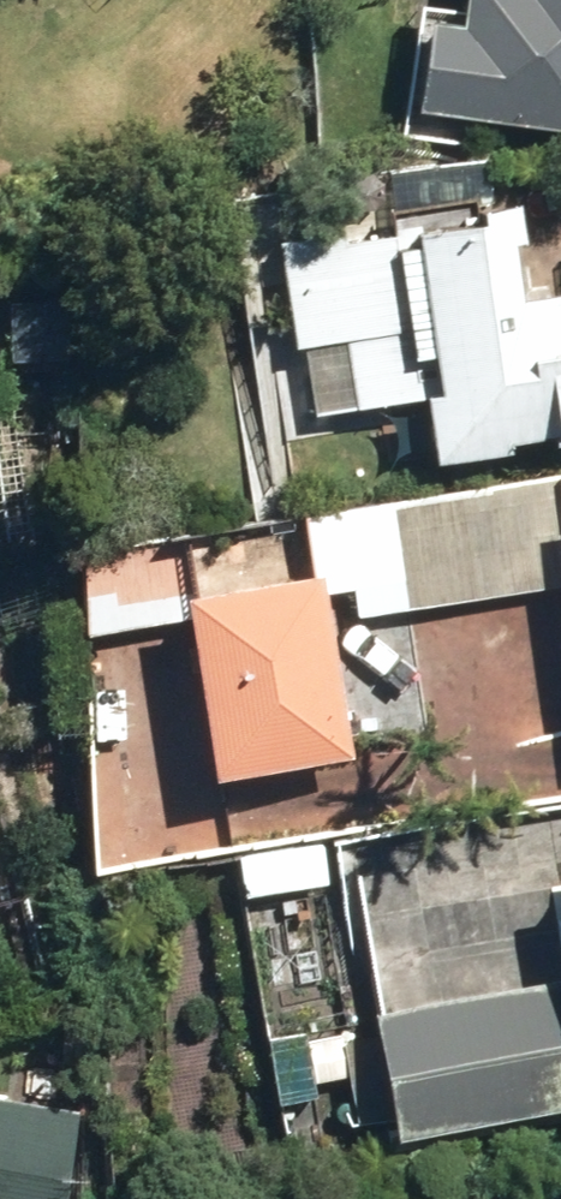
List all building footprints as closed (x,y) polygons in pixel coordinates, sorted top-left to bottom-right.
[(560,135),(560,0),(448,0),(444,29),(406,23),(394,113),(560,135)] [(417,467),(491,456),(490,447),(560,438),(560,298),(507,305),(499,245),(508,245),(504,213),(455,219),(457,230),(396,238),(399,250),(378,252),(376,241),(332,247),(331,240),(268,248),(282,349),(292,348),(301,415),(408,401),(417,467)] [(50,360),(49,294),(0,295),(0,360),(50,360)] [(560,618),(560,518),(554,477),(325,515),(337,592),(393,582),(398,615),(556,587),(560,618)] [(171,620),(195,781),(339,760),(312,579),(185,598),(181,569),(166,572),(162,541),(60,556),(72,634),(171,620)] [(224,857),(232,900),(324,885),(316,842),(224,857)] [(375,1144),(560,1108),(560,892),(536,897),(553,982),(351,1021),(375,1144)] [(260,1035),(267,1104),(305,1101),(303,1084),(340,1080),(336,1039),(298,1043),(297,1031),(260,1035)] [(18,1100),(33,1108),(47,1103),(56,1089),(51,1072),(37,1065),(21,1070),(14,1084),(18,1100)] [(59,1121),(0,1108),(0,1198),(41,1198),(59,1121)]
